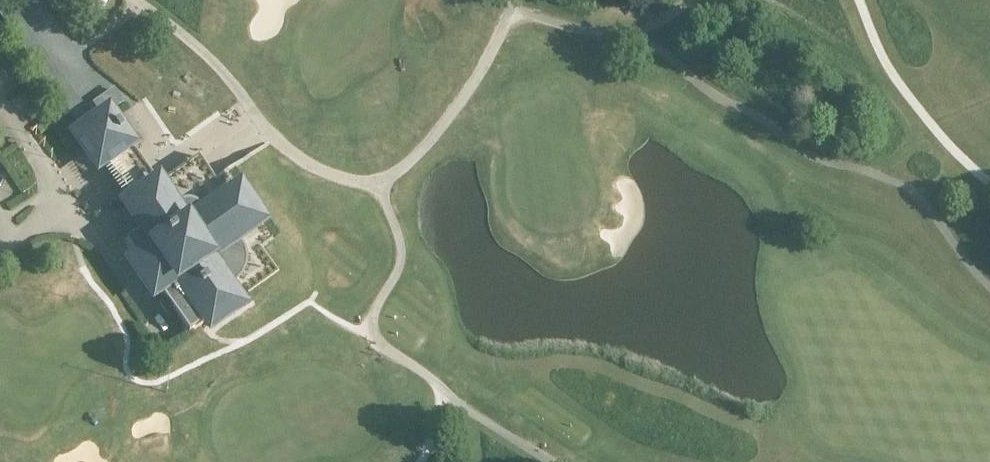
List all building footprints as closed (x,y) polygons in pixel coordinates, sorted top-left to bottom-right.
[(106,112),(102,107),(96,111),(95,110),(94,111),(94,112),(89,115),(89,114),(82,120),(78,123),(77,122),(76,124),(76,125),(70,129),(74,134),(74,135),(75,137),(87,153),(86,153),(88,155),(88,154),(92,160),(98,156),(99,157),(101,155),(100,155),(116,144),(117,144),(119,143),(118,142),(124,138),(120,132),(121,132),(119,130),(108,114),(107,112),(106,112)] [(240,247),(239,244),(238,242),(263,224),(220,164),(208,172),(207,173),(204,176),(204,175),(202,177),(198,180),(196,181),(196,180),(196,181),(194,178),(194,177),(189,170),(189,171),(188,170),(178,178),(178,179),(175,180),(173,182),(172,181),(169,179),(169,178),(165,178),(161,179),(159,182),(158,183),(158,186),(158,187),(159,190),(160,190),(164,196),(159,199),(158,198),(157,199),(154,195),(136,207),(139,211),(138,212),(138,213),(133,217),(137,223),(136,223),(136,224),(132,227),(121,234),(119,235),(120,237),(121,237),(128,248),(131,252),(131,253),(126,257),(126,258),(130,263),(129,263),(130,265),(131,265),(142,281),(143,283),(144,283),(148,289),(153,285),(157,289),(183,326),(200,313),(204,319),(210,315),(211,316),(213,314),(212,314),(229,303),(231,302),(230,300),(235,297),(229,288),(231,287),(233,285),(235,283),(237,281),(238,279),(240,277),(241,274),(242,271),(243,269),(243,266),(244,263),(244,260),(243,257),(243,254),(242,252),(241,249),(240,247)]
